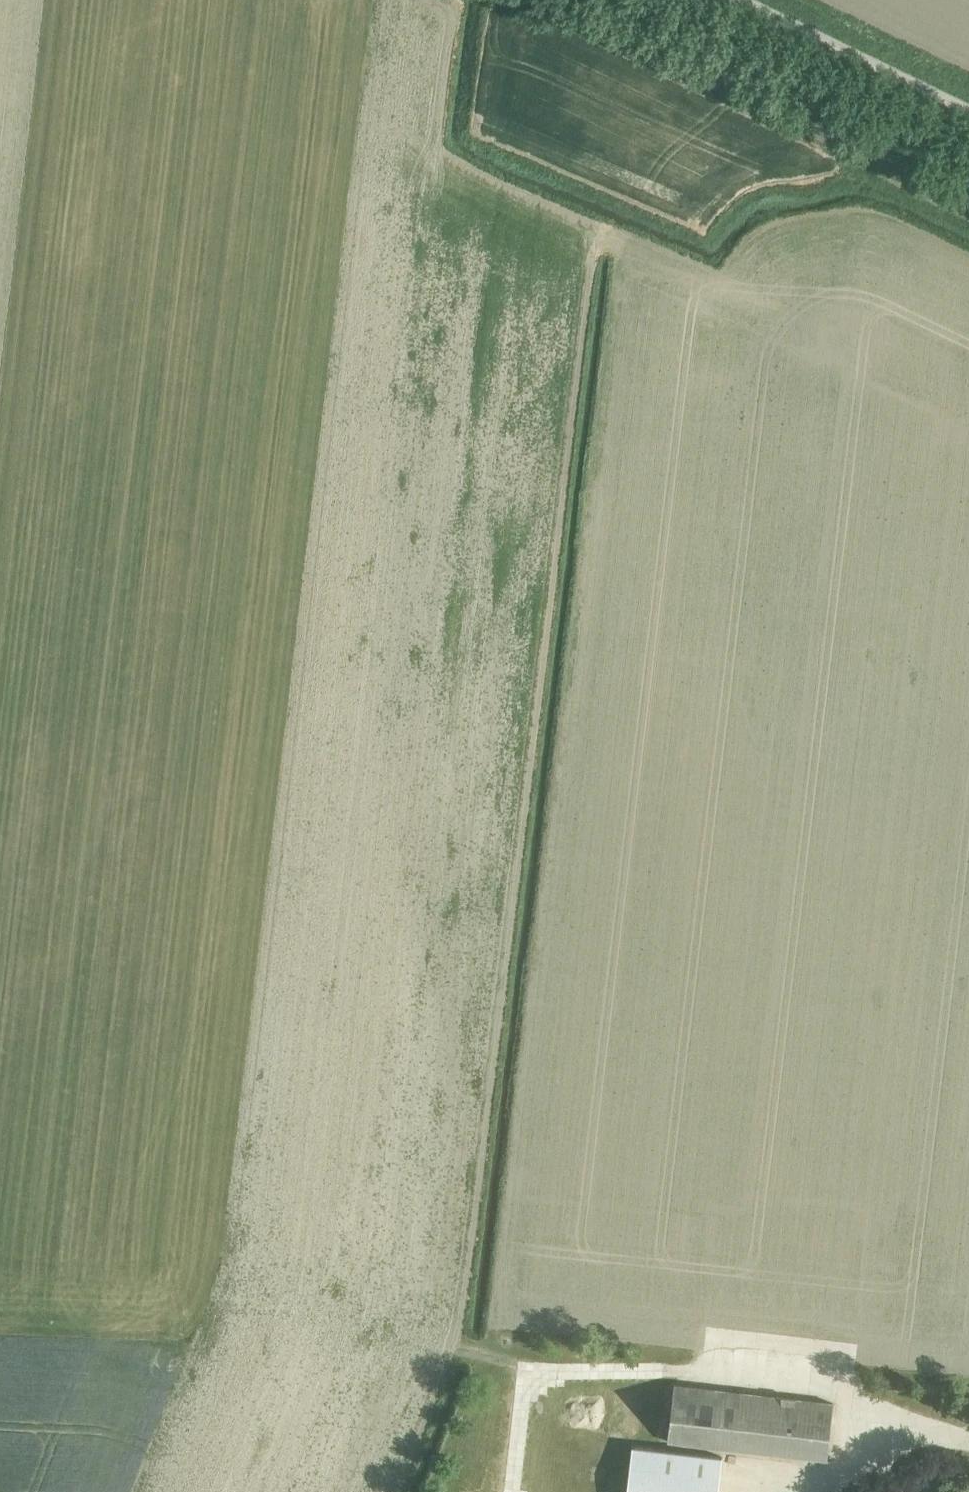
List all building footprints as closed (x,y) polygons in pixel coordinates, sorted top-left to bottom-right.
[(787,1383),(788,1369),(773,1368),(772,1382),(787,1383)] [(668,1441),(827,1459),(833,1403),(674,1385),(668,1441)] [(630,1467),(627,1491),(718,1491),(722,1456),(632,1446),(630,1467)]
